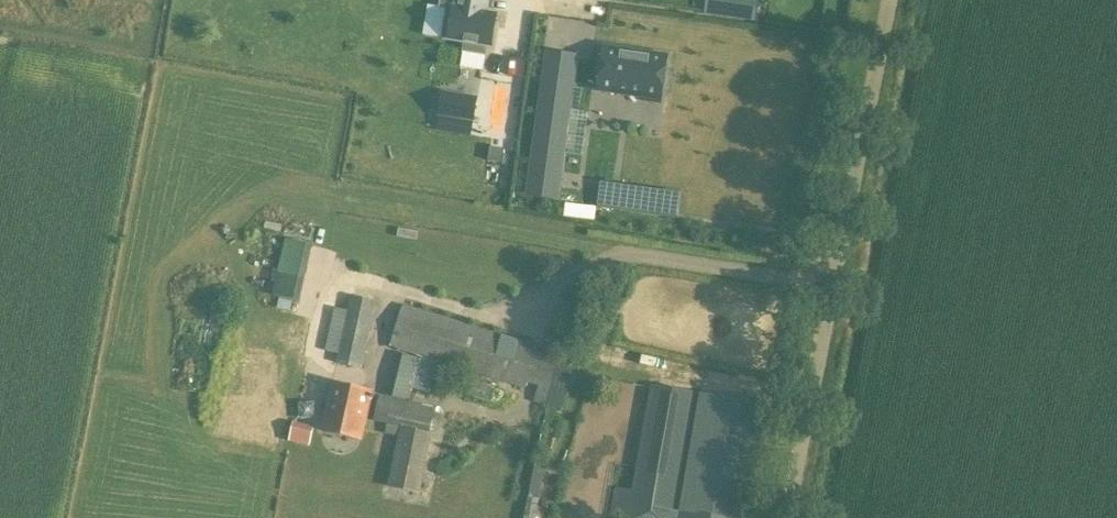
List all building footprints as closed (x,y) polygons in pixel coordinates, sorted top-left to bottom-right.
[(486,0),(441,0),(440,6),(446,7),(440,39),(464,43),(463,51),(485,55),(486,46),(490,47),(496,14),(484,12),(486,0)] [(761,0),(711,0),(711,15),(760,17),(761,0)] [(668,54),(603,45),(596,92),(639,98),(639,101),(661,104),(668,54)] [(532,195),(565,198),(581,52),(548,48),(532,195)] [(473,121),(476,99),(454,96),(441,94),(440,104),(438,115),(473,121)] [(285,239),(272,295),(301,301),(309,265),(319,267),(323,248),(285,239)] [(336,363),(361,369),(377,301),(351,295),(347,310),(335,307),(325,351),(338,354),(336,363)] [(391,345),(390,347),(411,354),(422,357),(526,389),(528,383),(538,386),(534,401),(559,409),(561,410),(577,359),(550,350),(548,355),(537,352),(539,346),(403,305),(391,345)] [(403,357),(392,399),(409,402),(411,392),(419,361),(403,357)] [(333,383),(323,431),(362,440),(373,392),(333,383)] [(763,405),(650,385),(632,490),(615,487),(609,517),(744,517),(763,405)] [(392,399),(379,396),(374,422),(387,424),(385,434),(398,437),(388,488),(420,494),(432,433),(430,433),(435,408),(409,402),(392,399)] [(294,420),(289,440),(309,446),(314,425),(294,420)]
